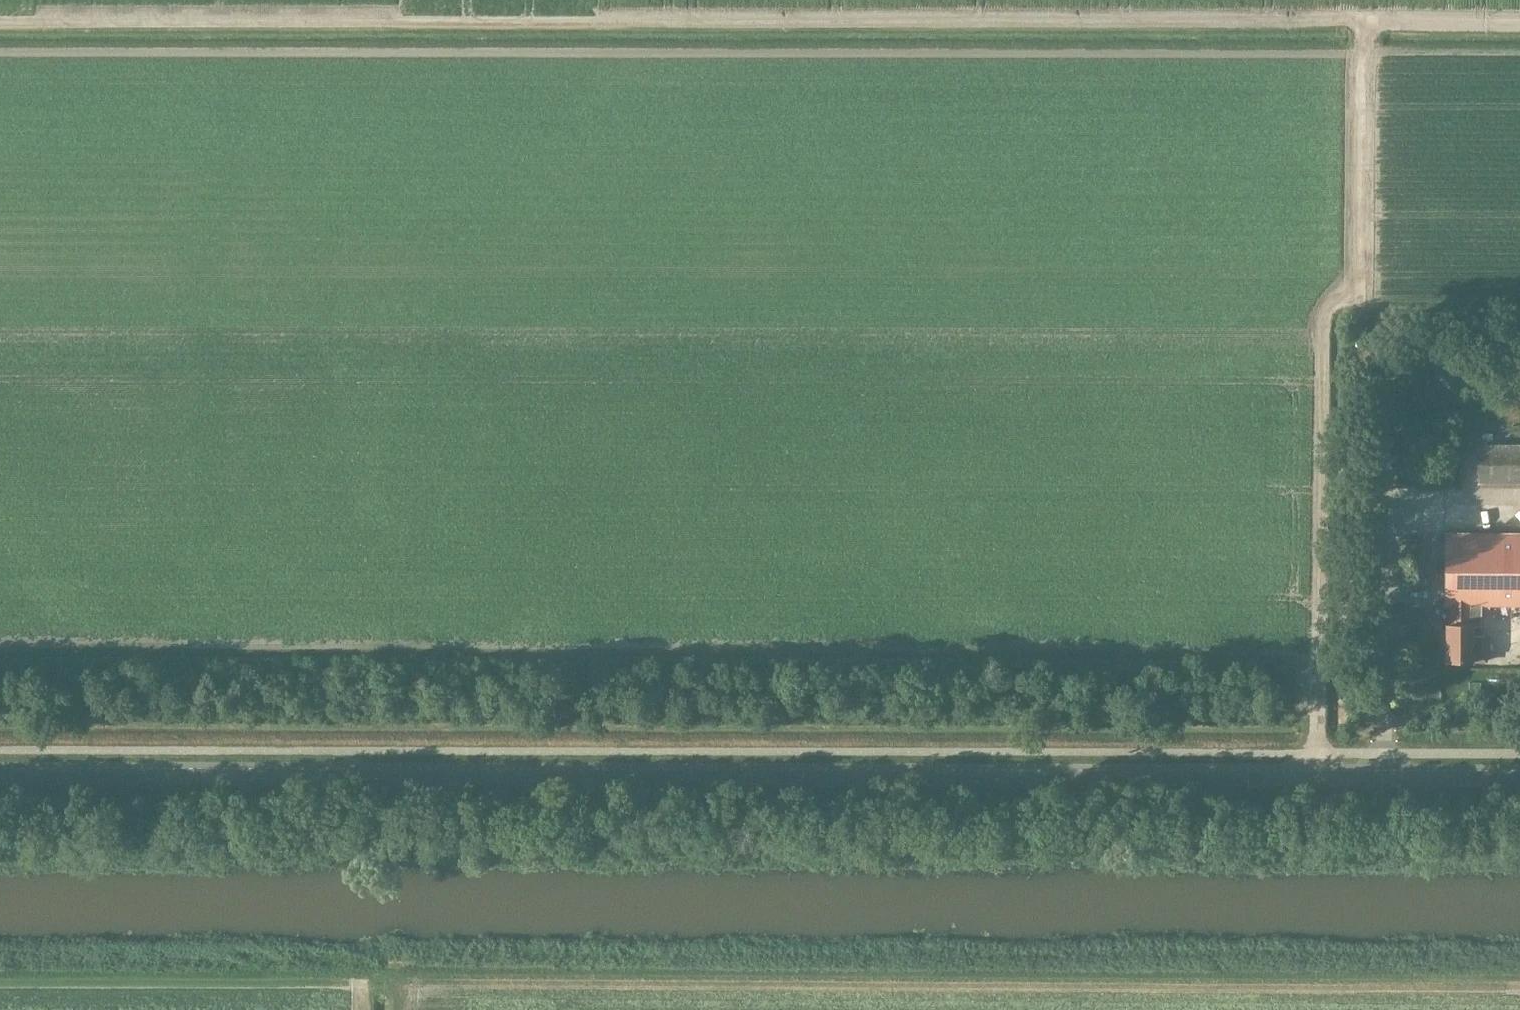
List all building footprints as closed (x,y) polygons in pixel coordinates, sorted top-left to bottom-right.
[(1519,482),(1519,443),(1476,444),(1476,483),(1519,482)] [(1444,534),(1444,604),(1450,605),(1450,625),(1445,625),(1445,661),(1485,661),(1485,635),(1471,635),(1472,626),(1480,626),(1480,605),(1519,605),(1519,534),(1444,534)]
